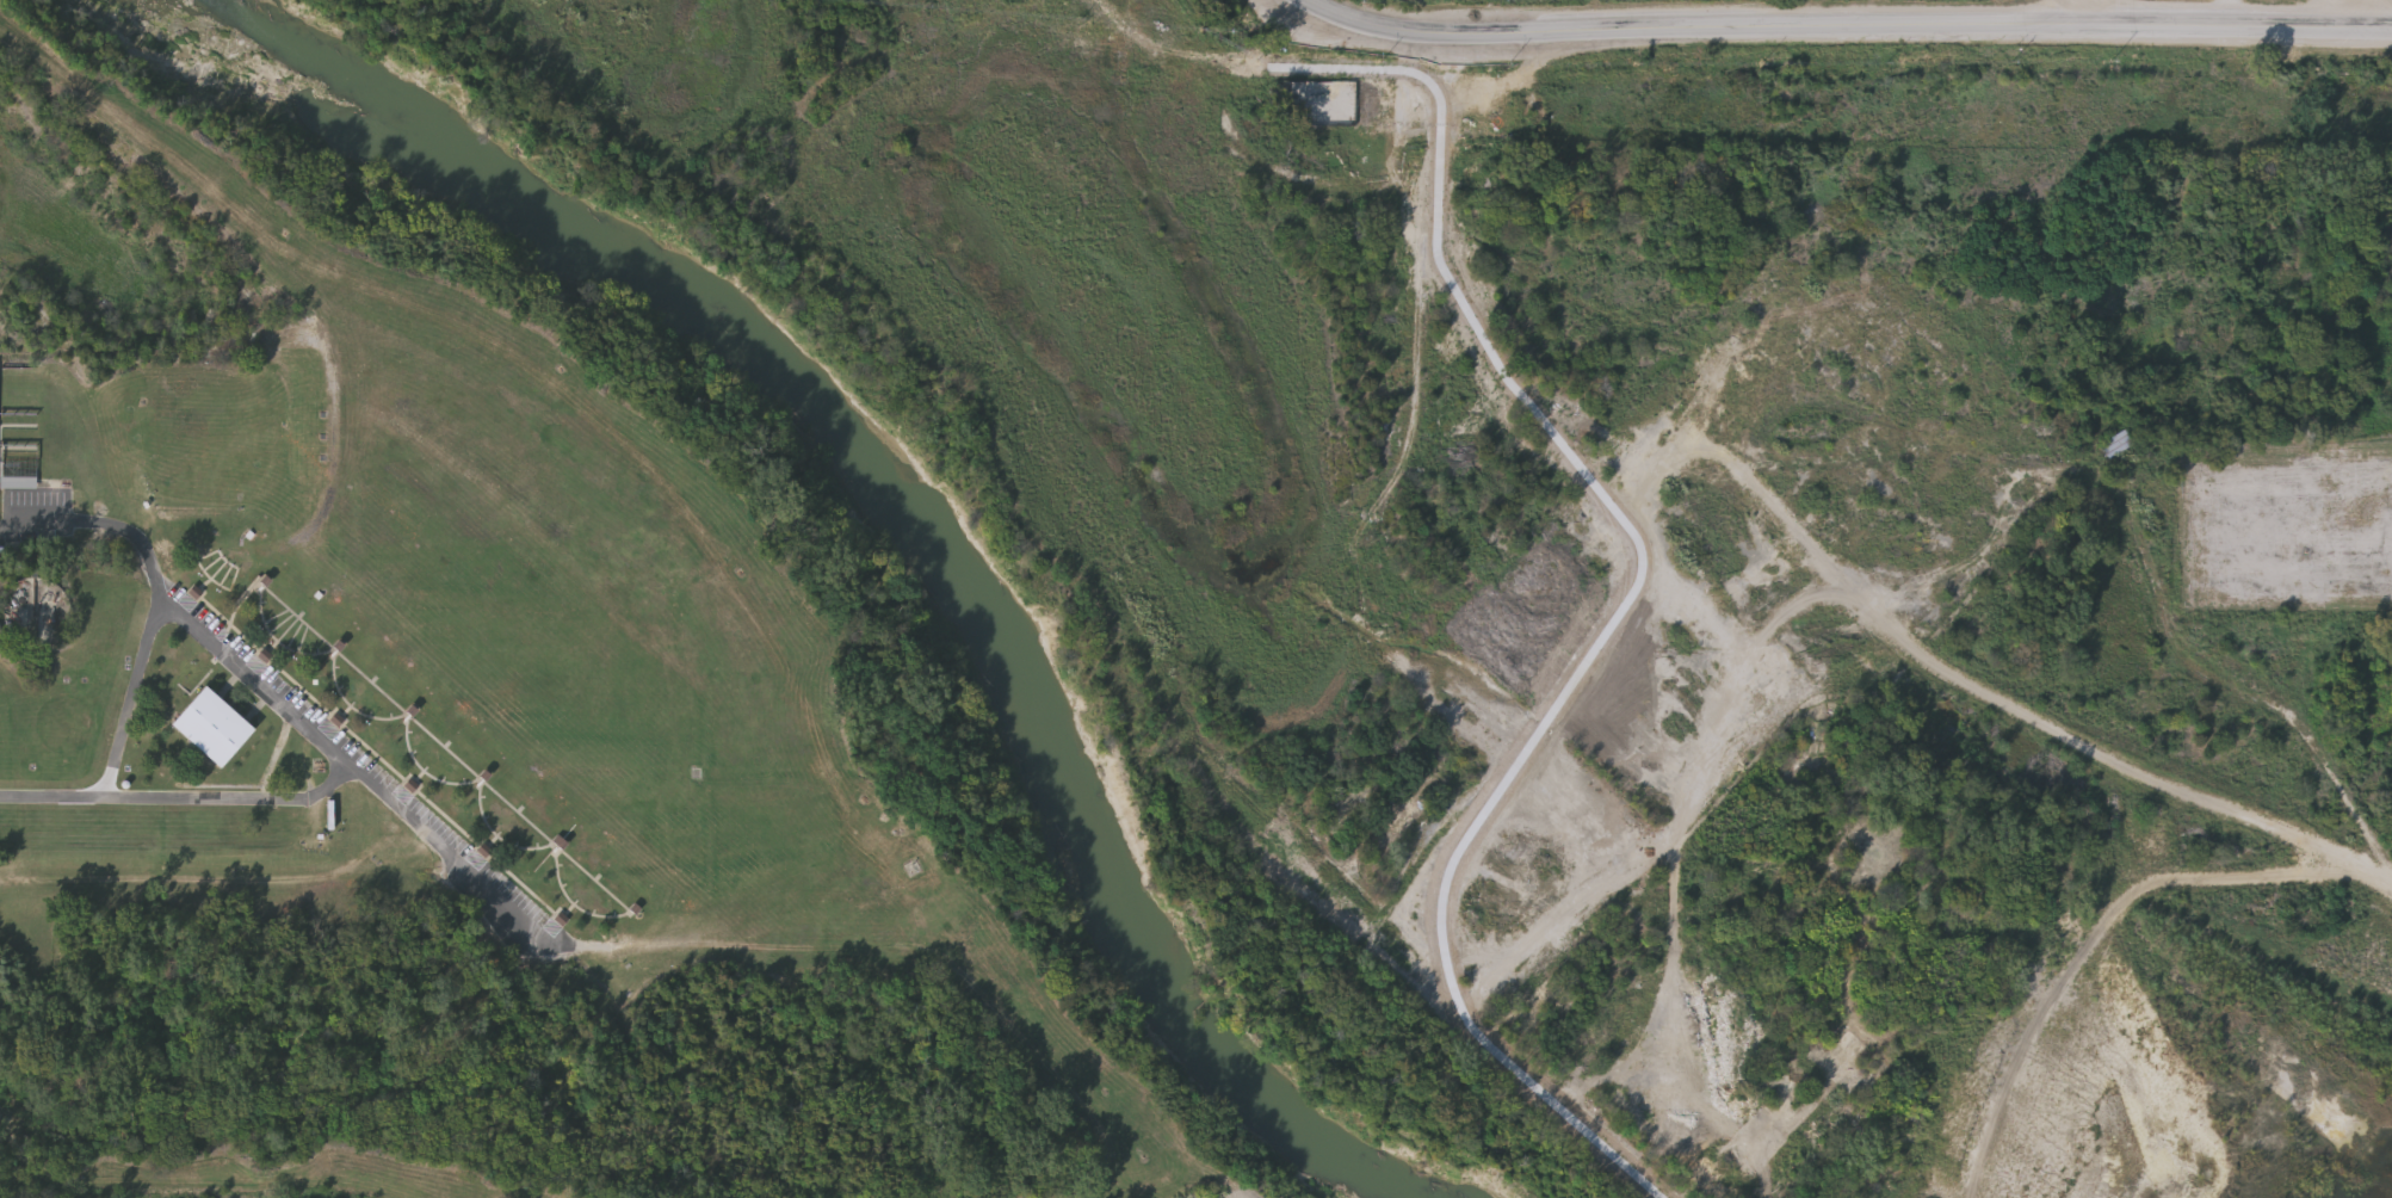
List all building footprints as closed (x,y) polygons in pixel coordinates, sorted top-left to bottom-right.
[(38,467),(38,490),(2,489),(2,465),(38,467)] [(221,770),(169,725),(203,686),(254,730),(221,770)]
